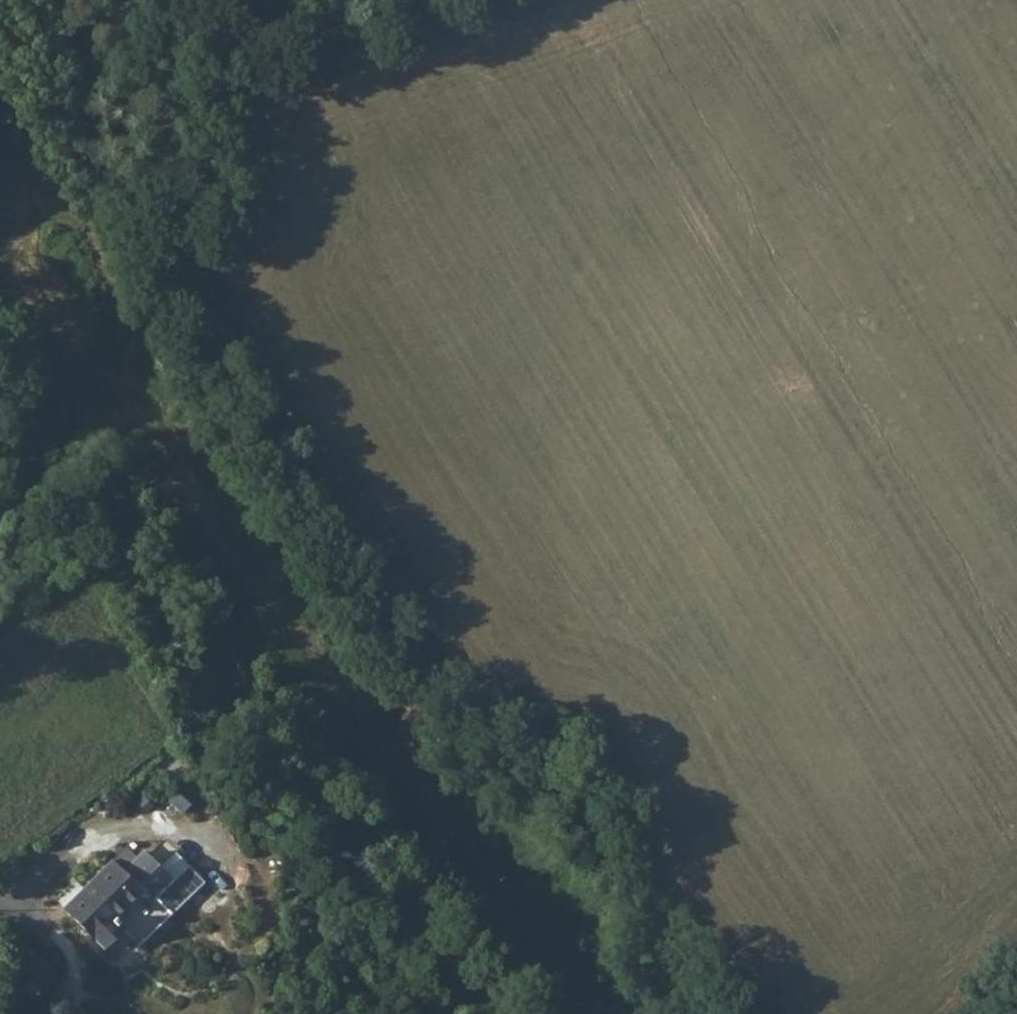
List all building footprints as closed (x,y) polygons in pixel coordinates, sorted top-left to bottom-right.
[(64,904),(104,946),(124,927),(139,945),(145,938),(169,916),(205,883),(181,856),(173,864),(166,869),(144,847),(126,865),(128,868),(124,872),(111,858),(64,904)]
